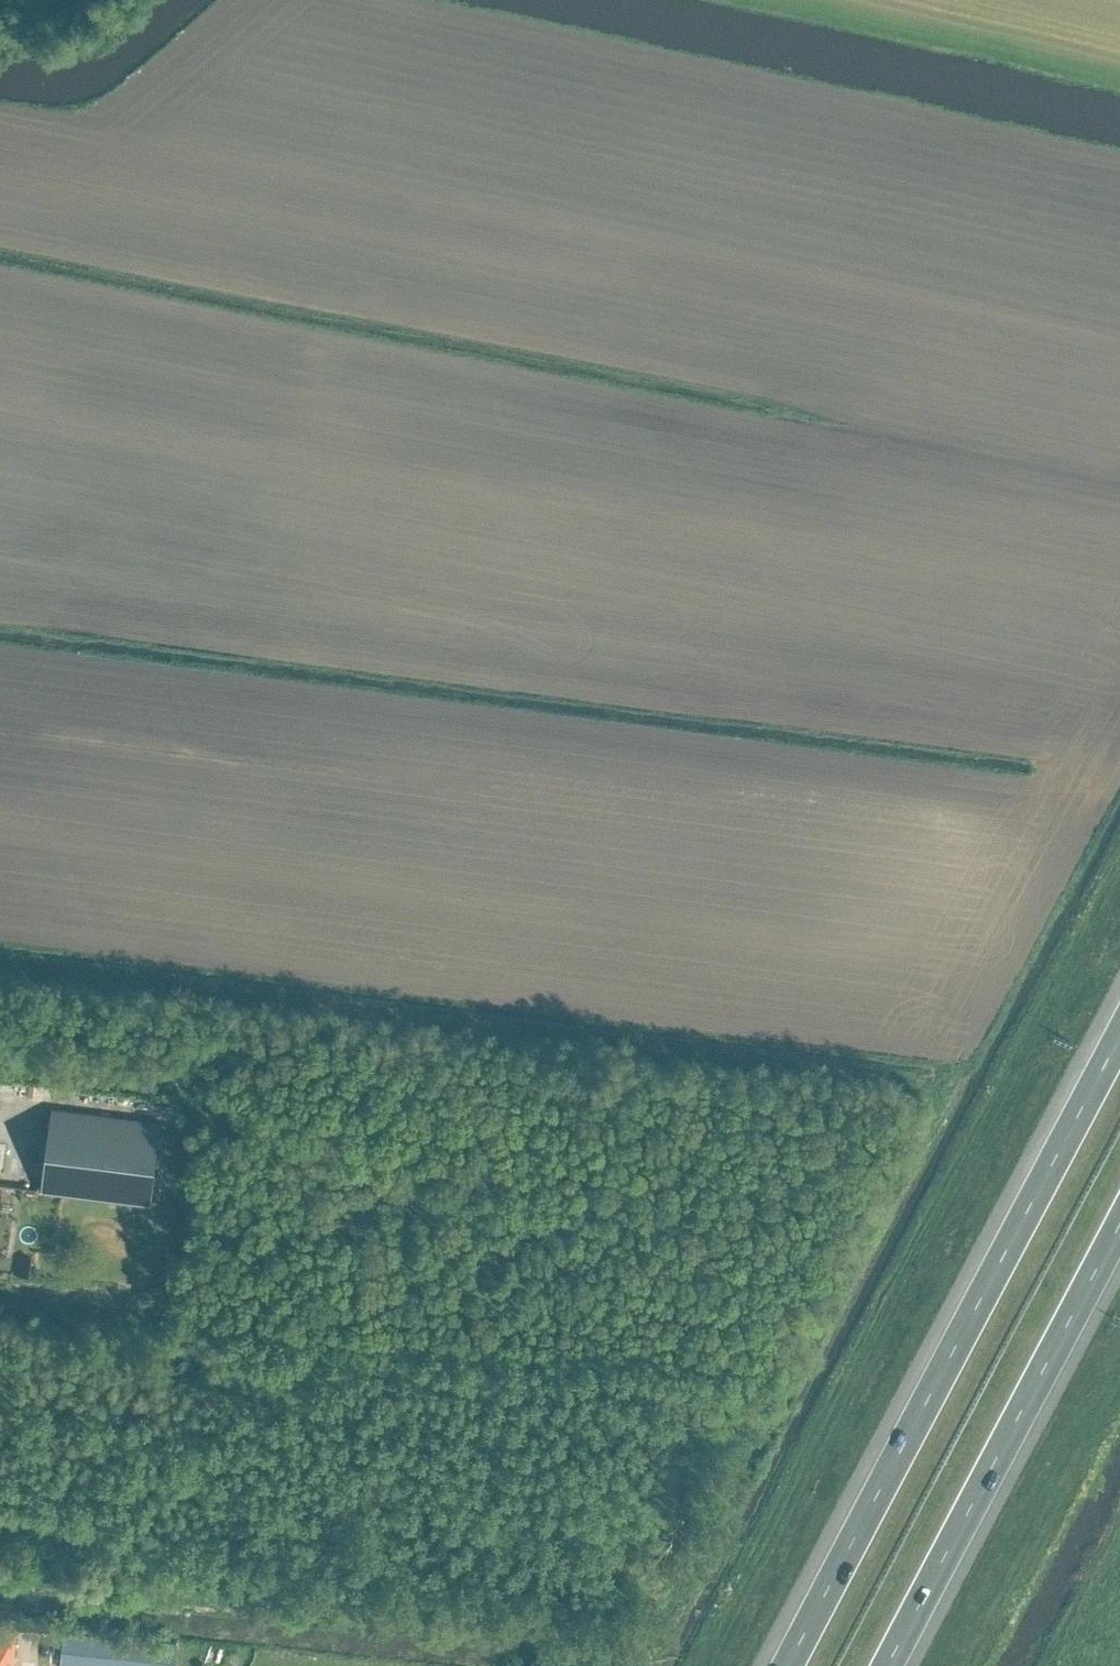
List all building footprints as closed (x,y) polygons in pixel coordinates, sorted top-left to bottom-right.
[(161,1119),(51,1106),(40,1190),(150,1204),(161,1119)] [(0,1623),(0,1665),(14,1665),(17,1624),(0,1623)] [(61,1665),(174,1665),(176,1641),(65,1630),(61,1665)]
